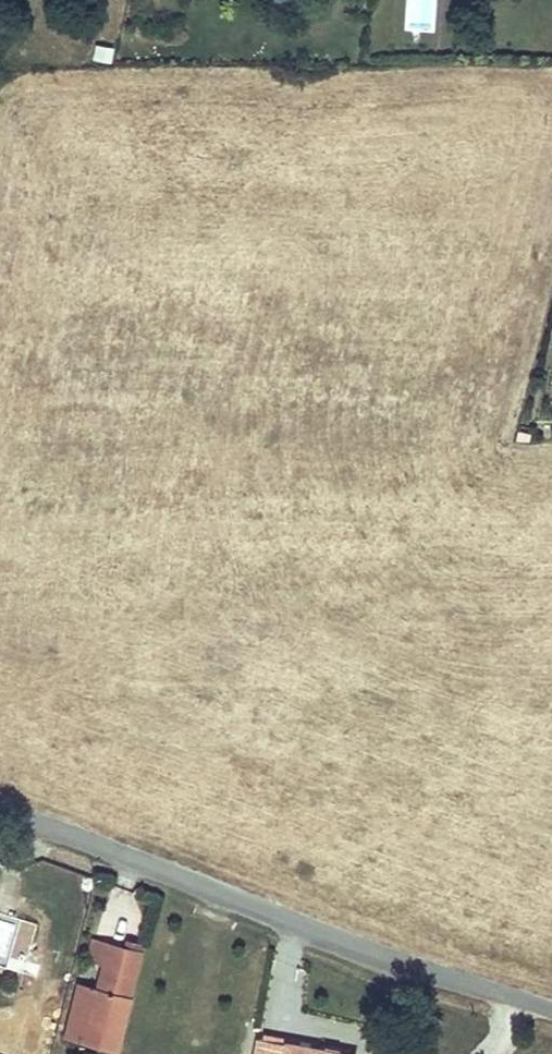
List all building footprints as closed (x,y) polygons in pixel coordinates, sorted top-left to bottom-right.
[(105,963),(110,946),(93,941),(88,958),(105,963)] [(140,954),(143,946),(130,942),(128,950),(140,954)] [(118,1049),(131,999),(129,999),(140,954),(128,950),(110,946),(98,991),(80,986),(67,1035),(118,1049)] [(260,1038),(257,1053),(344,1053),(260,1038)]
